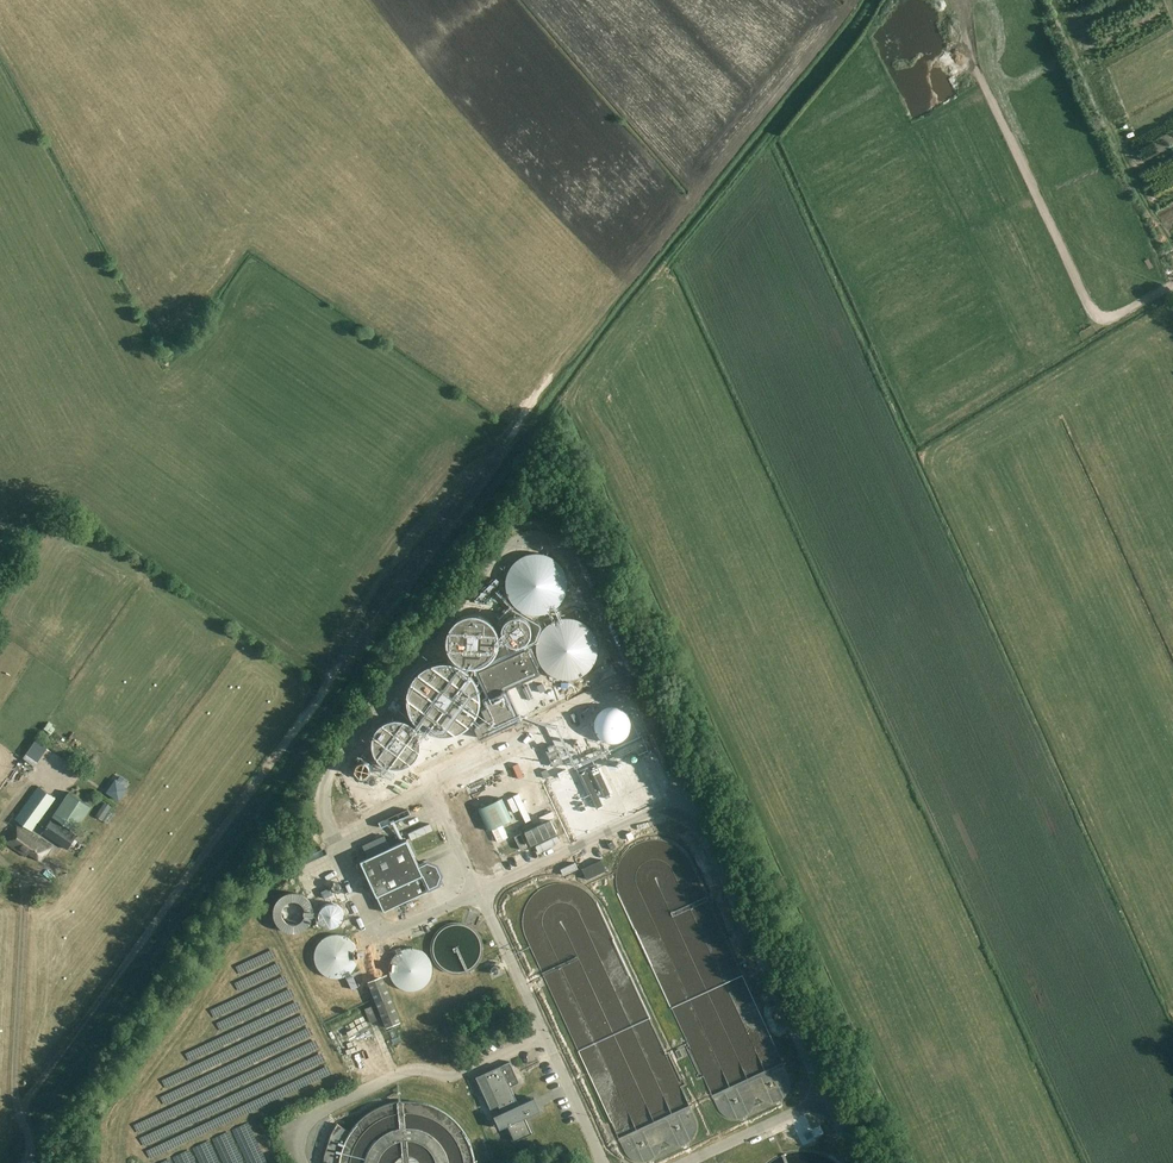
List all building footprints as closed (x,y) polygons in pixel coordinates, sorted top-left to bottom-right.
[(571,594),(571,578),(554,552),(545,549),(545,543),(542,539),(531,539),(510,552),(510,560),(515,562),(508,582),(508,586),(511,590),(516,591),(516,594),(531,618),(538,620),(536,625),(542,621),(545,625),(561,615),(573,615),(583,619),(576,608),(567,608),(564,607),(568,604),(571,594)] [(512,611),(506,617),(514,625),(521,619),(512,611)] [(530,685),(529,683),(511,689),(512,693),(502,696),(504,703),(516,699),(521,715),(538,710),(535,702),(548,698),(542,681),(530,685)] [(579,721),(583,732),(598,727),(594,715),(579,721)] [(352,765),(363,777),(376,764),(364,753),(352,765)] [(39,786),(15,819),(19,822),(4,842),(25,857),(29,851),(41,860),(51,847),(23,828),(24,825),(32,831),(55,798),(39,786)] [(67,849),(77,835),(52,818),(42,832),(67,849)] [(384,912),(431,890),(407,839),(360,861),(384,912)] [(601,859),(581,868),(586,879),(606,870),(601,859)] [(437,891),(429,897),(435,905),(442,900),(437,891)] [(332,906),(329,914),(337,917),(340,910),(332,906)] [(284,915),(280,916),(286,937),(302,932),(300,925),(305,923),(304,918),(287,923),(284,915)] [(358,986),(352,975),(347,978),(352,989),(358,986)] [(400,1022),(382,978),(369,983),(387,1027),(400,1022)] [(377,1020),(371,1006),(365,1009),(370,1022),(377,1020)] [(500,1129),(508,1125),(515,1141),(532,1133),(524,1117),(540,1110),(534,1097),(519,1104),(510,1086),(519,1082),(510,1061),(500,1066),(476,1077),(491,1108),(499,1105),(502,1112),(494,1116),(500,1129)] [(323,1162),(339,1162),(339,1161),(339,1158),(340,1154),(341,1151),(342,1147),(343,1144),(345,1141),(346,1138),(348,1135),(350,1132),(337,1123),(331,1134),(324,1155),(323,1162)]
